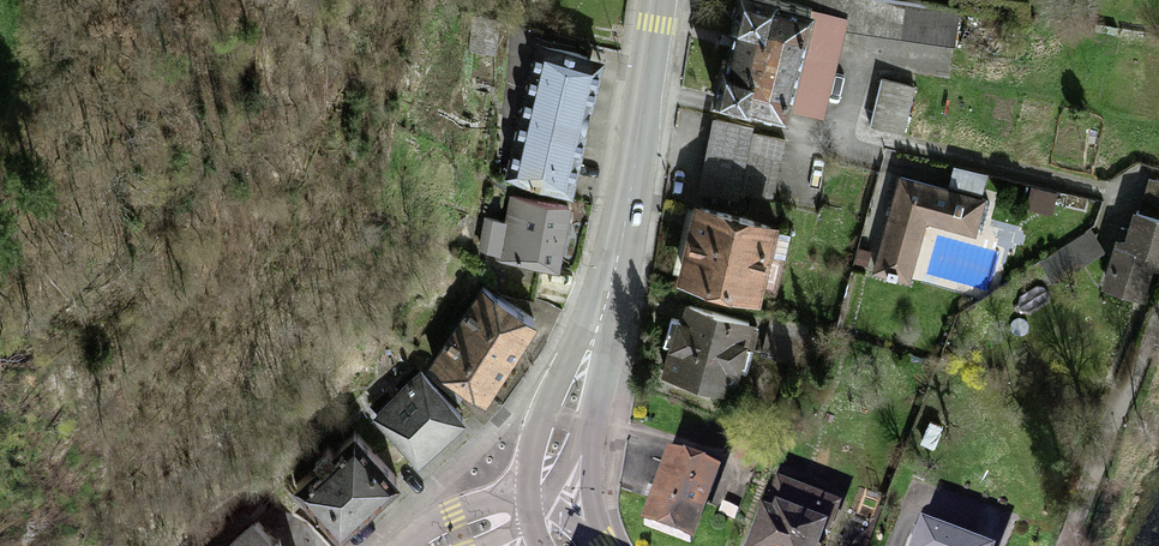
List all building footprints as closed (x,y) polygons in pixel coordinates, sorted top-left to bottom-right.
[(786,109),(825,116),(848,14),(811,5),(812,0),(736,0),(712,94),(751,105),(752,101),(786,109)] [(961,4),(933,0),(813,0),(810,21),(955,44),(961,4)] [(536,35),(506,171),(573,186),(603,49),(536,35)] [(882,75),(869,124),(903,133),(916,84),(882,75)] [(712,113),(697,184),(738,193),(751,131),(754,122),(712,113)] [(772,202),(785,138),(751,131),(738,193),(772,202)] [(900,169),(873,268),(911,278),(927,218),(976,231),(987,192),(981,191),(987,170),(954,161),(948,182),(900,169)] [(1148,173),(1140,204),(1133,202),(1124,233),(1115,231),(1101,283),(1144,295),(1151,269),(1158,271),(1158,176),(1148,173)] [(1058,189),(1032,183),(1027,206),(1053,211),(1058,189)] [(778,208),(694,188),(675,268),(777,291),(792,224),(776,220),(778,208)] [(497,245),(496,254),(560,264),(570,200),(511,190),(507,214),(485,210),(480,242),(497,245)] [(1105,247),(1094,227),(1069,242),(1080,261),(1105,247)] [(482,273),(433,352),(487,385),(536,306),(482,273)] [(662,365),(734,384),(753,311),(681,292),(662,365)] [(422,361),(375,404),(418,451),(465,407),(422,361)] [(355,416),(295,472),(339,519),(399,463),(355,416)] [(668,443),(641,518),(694,537),(721,462),(668,443)] [(743,545),(817,545),(824,528),(829,530),(841,499),(777,474),(766,503),(761,501),(743,545)] [(211,545),(297,545),(285,534),(290,529),(277,516),(272,521),(255,504),(211,545)] [(909,545),(994,545),(995,544),(922,515),(909,545)]
